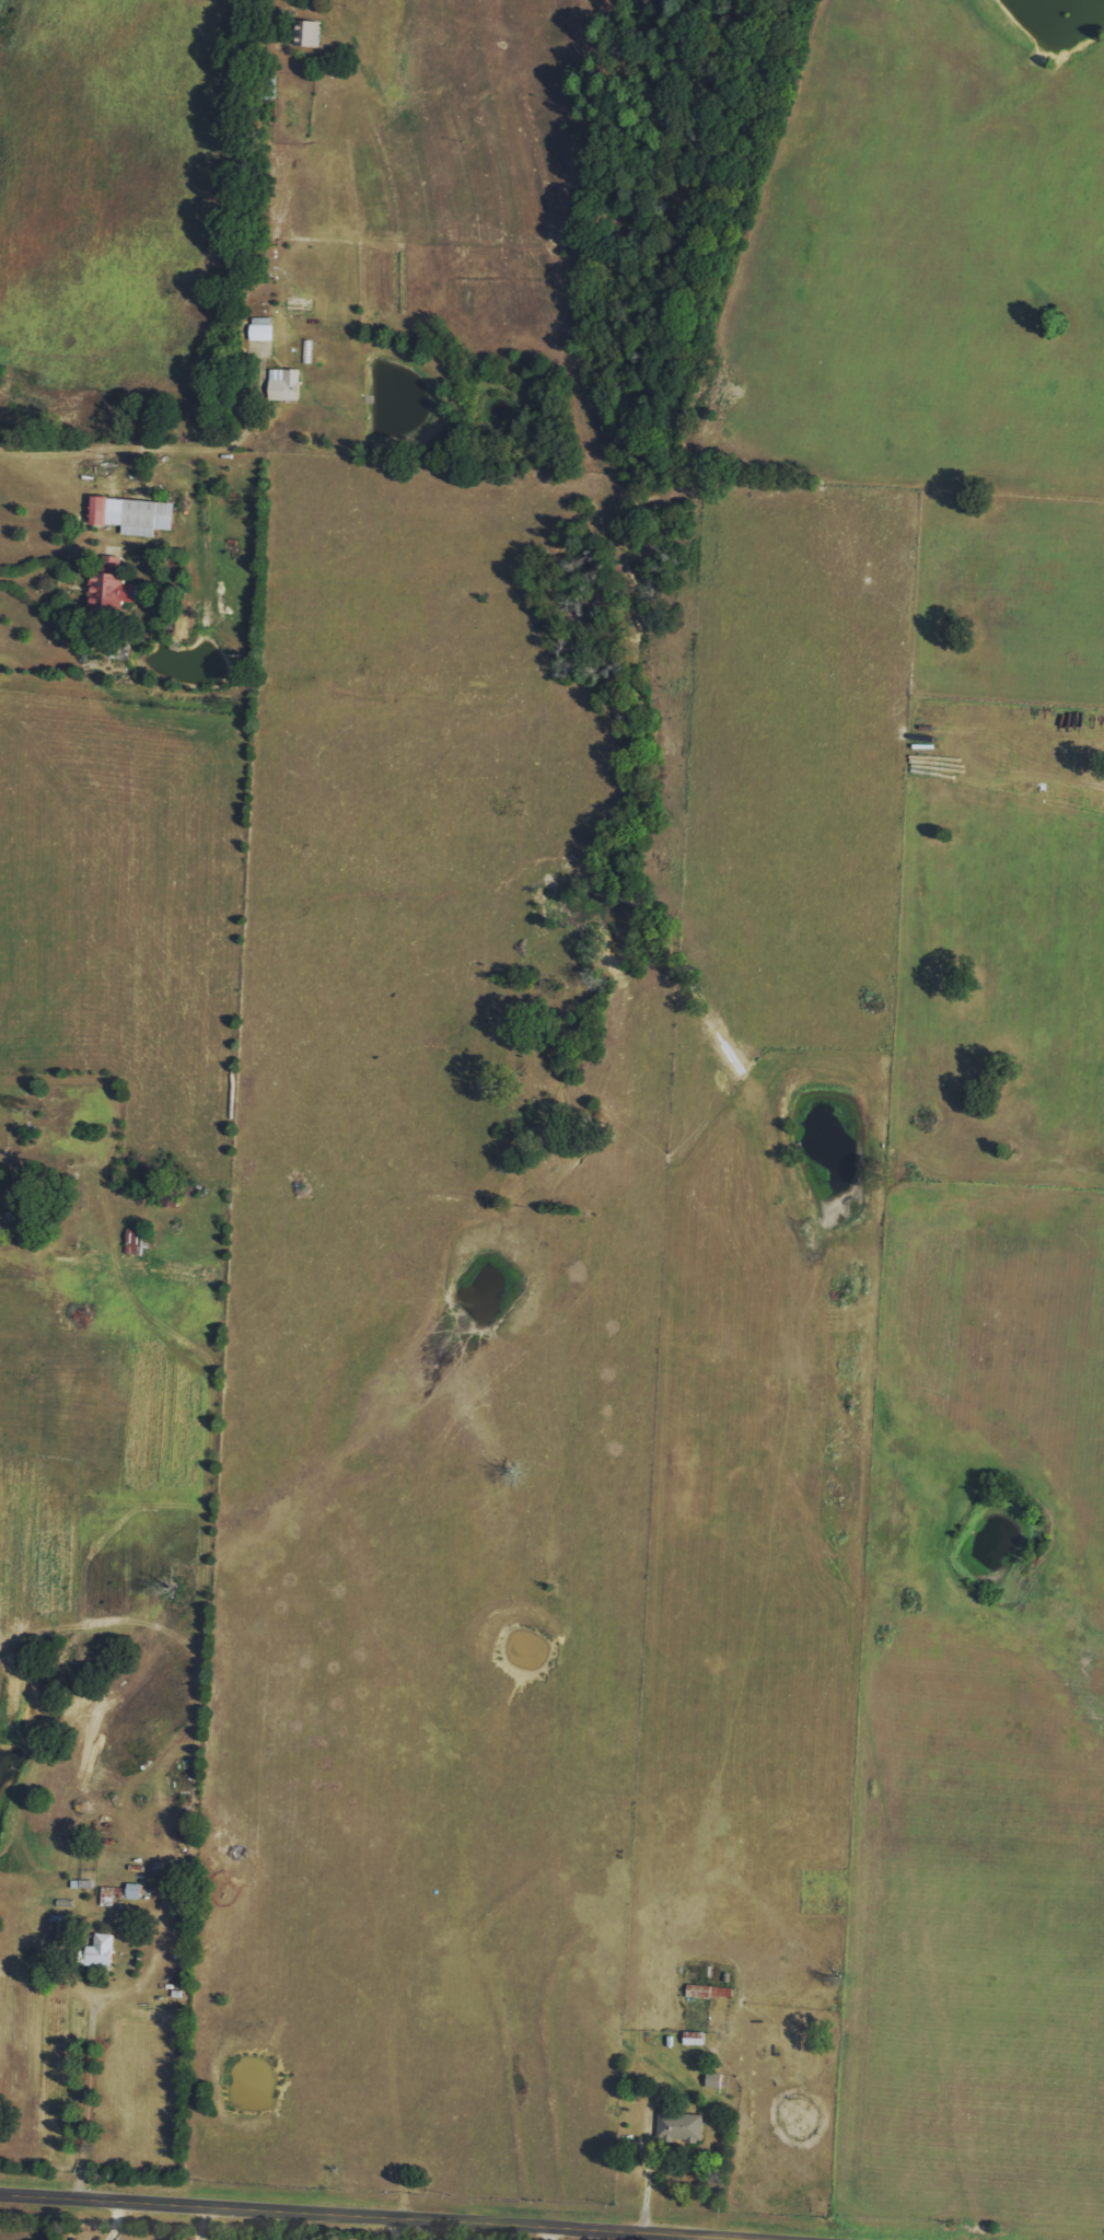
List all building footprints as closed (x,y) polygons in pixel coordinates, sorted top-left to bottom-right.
[(319,46),(320,20),(298,20),(298,46),(319,46)] [(271,341),(271,318),(250,318),(250,341),(271,341)] [(269,369),(269,400),(299,401),(299,370),(269,369)] [(176,502),(94,498),(92,524),(123,526),(122,535),(155,537),(156,529),(175,530),(176,502)] [(121,556),(105,556),(105,569),(90,568),(89,610),(122,610),(122,602),(139,602),(139,583),(128,583),(128,574),(121,574),(121,556)] [(149,1232),(128,1229),(125,1253),(145,1256),(149,1232)] [(142,1899),(143,1884),(128,1884),(128,1888),(102,1887),(101,1906),(113,1906),(113,1898),(142,1899)] [(112,1966),(113,1934),(95,1934),(95,1949),(79,1948),(79,1965),(112,1966)] [(731,1998),(731,1987),(687,1986),(687,1997),(731,1998)] [(704,2032),(684,2032),(684,2045),(704,2045),(704,2032)] [(722,2088),(722,2073),(707,2072),(707,2088),(722,2088)] [(703,2114),(658,2114),(658,2141),(703,2141),(703,2114)]
